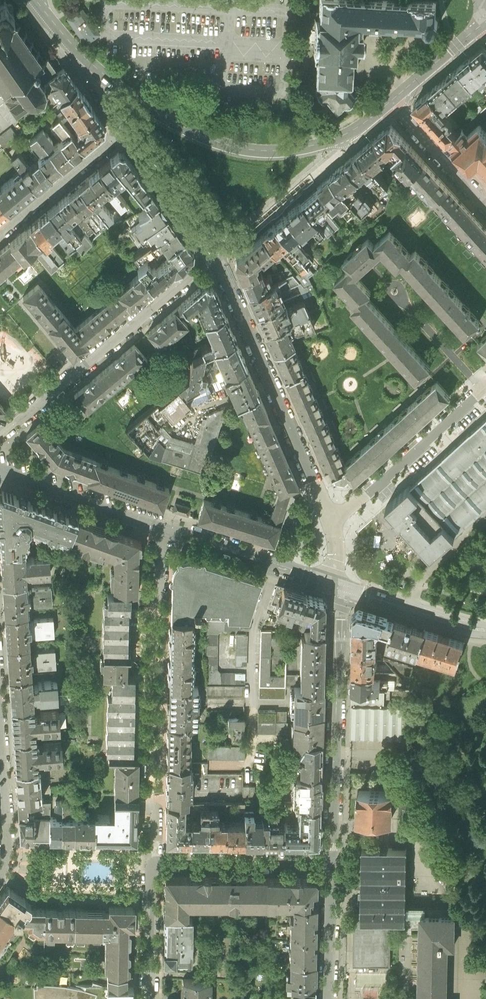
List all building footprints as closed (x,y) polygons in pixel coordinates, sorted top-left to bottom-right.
[(0,2),(0,92),(4,89),(9,96),(5,99),(15,112),(15,114),(16,114),(17,112),(22,109),(23,110),(24,109),(24,108),(29,104),(31,104),(31,102),(30,102),(30,101),(36,101),(37,104),(38,103),(37,100),(42,97),(44,99),(45,97),(43,96),(45,91),(47,91),(47,89),(45,89),(43,83),(45,82),(44,80),(42,82),(39,78),(38,77),(40,75),(39,73),(37,75),(36,73),(38,71),(38,69),(37,66),(40,64),(42,66),(43,65),(42,63),(42,62),(46,59),(45,58),(44,58),(38,51),(39,50),(38,48),(37,49),(32,42),(33,41),(32,39),(31,40),(25,33),(27,32),(26,30),(24,31),(19,24),(20,23),(19,22),(18,23),(12,15),(12,14),(13,13),(11,9),(13,6),(11,2),(7,3),(5,0),(3,0),(0,2)] [(318,18),(315,18),(314,21),(315,21),(314,40),(314,52),(313,52),(313,55),(317,55),(315,77),(315,80),(316,80),(316,81),(316,83),(317,84),(318,86),(315,88),(323,98),(325,96),(336,109),(354,94),(348,87),(348,81),(349,81),(350,80),(351,56),(355,56),(355,46),(361,46),(362,33),(380,34),(380,24),(424,26),(428,30),(434,30),(439,26),(440,19),(436,16),(437,3),(438,3),(438,0),(435,0),(434,1),(423,0),(409,0),(319,0),(318,18)] [(81,8),(67,18),(86,43),(99,33),(81,8)] [(483,46),(470,57),(485,76),(485,50),(483,46)] [(470,57),(458,68),(472,85),(478,80),(481,83),(481,85),(483,88),(484,87),(485,89),(485,76),(470,57)] [(76,86),(63,67),(52,74),(50,72),(39,78),(42,82),(44,80),(45,82),(43,83),(45,89),(47,89),(50,87),(54,91),(53,94),(55,98),(58,98),(59,99),(76,86)] [(467,88),(472,85),(458,68),(443,81),(459,99),(469,90),(467,88)] [(449,107),(459,99),(443,81),(429,93),(443,109),(447,105),(449,107)] [(95,112),(76,86),(59,99),(77,124),(95,112)] [(457,134),(453,130),(457,126),(443,109),(429,93),(415,105),(447,142),(457,134)] [(83,147),(75,137),(50,107),(44,112),(62,134),(64,133),(66,136),(60,141),(72,156),(83,147)] [(104,125),(95,112),(77,124),(78,125),(77,126),(80,130),(77,132),(79,134),(75,137),(83,147),(103,131),(104,125)] [(23,131),(16,122),(3,132),(10,141),(23,131)] [(391,124),(375,137),(388,152),(392,148),(397,154),(408,144),(391,124)] [(447,142),(471,169),(473,167),(485,182),(485,132),(481,126),(478,126),(468,136),(462,129),(457,134),(447,142)] [(62,165),(72,156),(60,141),(53,146),(51,143),(53,142),(43,129),(37,135),(62,165)] [(51,174),(62,165),(37,135),(30,140),(40,152),(42,150),(45,153),(38,159),(51,174)] [(375,137),(360,150),(375,167),(386,158),(384,155),(388,152),(375,137)] [(408,177),(410,176),(425,163),(408,144),(397,154),(394,156),(397,160),(395,162),(408,177)] [(360,150),(347,162),(361,178),(365,174),(382,194),(391,186),(375,167),(360,150)] [(10,156),(21,169),(35,187),(51,174),(38,159),(29,166),(17,151),(10,156)] [(118,151),(110,158),(126,178),(148,206),(158,200),(124,152),(118,151)] [(110,158),(99,167),(115,187),(126,178),(110,158)] [(410,176),(435,201),(450,187),(428,160),(425,163),(410,176)] [(347,162),(330,175),(352,200),(364,214),(374,205),(367,197),(365,199),(353,184),(361,178),(347,162)] [(104,196),(109,192),(122,208),(128,203),(115,187),(99,167),(88,176),(104,196)] [(35,187),(21,169),(0,187),(0,199),(8,209),(35,187)] [(330,175),(316,187),(331,204),(335,209),(342,203),(345,206),(352,200),(330,175)] [(101,198),(104,196),(88,176),(78,185),(94,204),(108,221),(115,216),(101,198)] [(103,223),(90,207),(94,204),(78,185),(68,193),(97,228),(103,223)] [(303,199),(300,202),(314,218),(324,210),(331,204),(316,187),(313,190),(303,199)] [(485,258),(485,226),(485,225),(462,199),(450,187),(435,201),(485,258)] [(91,232),(97,228),(68,193),(58,201),(74,220),(78,216),(91,232)] [(8,209),(0,199),(0,216),(8,209)] [(167,212),(158,200),(148,206),(138,211),(144,218),(132,225),(138,233),(167,212)] [(58,201),(48,209),(77,243),(84,252),(94,244),(92,241),(74,220),(58,201)] [(318,236),(324,230),(314,218),(300,202),(288,212),(284,215),(298,231),(300,233),(309,225),(318,236)] [(70,249),(77,243),(48,209),(38,218),(53,236),(57,233),(70,249)] [(340,229),(324,210),(314,218),(324,230),(330,237),(340,229)] [(175,224),(167,212),(138,233),(142,239),(154,232),(157,236),(175,224)] [(284,215),(273,225),(308,266),(313,261),(292,236),(298,231),(284,215)] [(50,239),(53,236),(38,218),(29,226),(42,242),(59,262),(65,257),(50,239)] [(184,236),(175,224),(157,236),(135,254),(140,261),(164,244),(167,247),(184,236)] [(273,225),(261,234),(274,251),(280,246),(287,255),(286,256),(300,272),(295,277),(305,289),(312,283),(308,279),(314,273),(308,266),(273,225)] [(35,248),(42,242),(29,226),(26,228),(0,248),(0,277),(35,248)] [(397,268),(402,263),(412,255),(390,231),(374,245),(368,238),(344,260),(350,267),(335,280),(357,304),(366,296),(371,291),(361,280),(356,275),(369,264),(382,252),(386,257),(397,268)] [(234,261),(241,277),(257,270),(252,258),(258,253),(263,258),(274,251),(261,234),(235,254),(234,261)] [(154,271),(146,279),(155,289),(194,256),(194,250),(184,236),(167,247),(173,256),(154,271)] [(59,262),(42,242),(35,248),(52,268),(59,262)] [(416,251),(412,255),(402,263),(413,275),(435,300),(457,324),(467,335),(480,322),(416,251)] [(138,270),(141,273),(146,279),(154,271),(147,262),(138,270)] [(241,277),(248,292),(267,284),(261,268),(257,270),(241,277)] [(141,273),(117,292),(131,308),(155,289),(146,279),(141,273)] [(248,292),(256,312),(282,301),(274,281),(267,284),(248,292)] [(63,312),(38,283),(22,296),(47,325),(63,312)] [(205,283),(181,303),(186,309),(199,300),(207,320),(224,313),(212,284),(205,283)] [(117,292),(75,327),(89,343),(131,308),(117,292)] [(256,312),(264,331),(308,312),(300,293),(282,301),(256,312)] [(377,308),(366,296),(357,304),(352,308),(416,380),(430,367),(420,355),(399,332),(377,308)] [(160,347),(187,325),(174,309),(147,332),(160,347)] [(75,327),(63,312),(47,325),(74,356),(89,343),(75,327)] [(264,331),(272,350),(292,342),(294,341),(290,332),(303,327),(304,330),(314,326),(308,312),(264,331)] [(235,339),(224,313),(207,320),(205,321),(216,347),(235,339)] [(246,365),(235,339),(216,347),(214,348),(225,374),(246,365)] [(272,350),(283,376),(302,367),(292,342),(272,350)] [(134,343),(103,369),(117,385),(147,359),(134,343)] [(2,347),(0,351),(0,354),(14,360),(11,367),(8,366),(3,379),(22,387),(25,380),(30,383),(39,362),(2,347)] [(225,375),(225,374),(214,348),(192,358),(188,376),(185,392),(207,382),(225,375)] [(259,394),(246,365),(225,374),(225,375),(237,403),(240,401),(259,394)] [(328,465),(331,472),(344,466),(344,465),(302,367),(283,376),(288,387),(298,410),(308,433),(317,456),(322,467),(328,465)] [(87,410),(117,385),(103,369),(73,394),(87,410)] [(176,385),(183,393),(185,392),(188,376),(176,385)] [(452,394),(439,380),(344,465),(344,466),(354,477),(357,480),(368,469),(392,448),(416,426),(440,405),(452,394)] [(212,393),(207,382),(185,392),(183,393),(190,402),(191,403),(212,393)] [(176,385),(157,402),(158,403),(170,418),(190,402),(183,393),(176,385)] [(268,415),(259,394),(240,401),(249,423),(268,415)] [(162,425),(170,418),(158,403),(146,414),(158,428),(162,425)] [(157,437),(159,440),(165,447),(161,460),(205,474),(226,407),(208,414),(207,419),(203,418),(195,444),(172,436),(162,425),(158,428),(162,433),(157,437)] [(278,438),(268,415),(249,423),(259,446),(278,438)] [(386,506),(430,555),(485,505),(485,416),(386,506)] [(42,420),(25,434),(38,449),(51,464),(64,447),(42,420)] [(299,488),(278,438),(259,446),(279,492),(281,495),(291,491),(299,488)] [(159,440),(148,456),(161,460),(165,447),(159,440)] [(95,458),(64,447),(51,464),(69,471),(87,478),(95,459),(95,458)] [(133,473),(95,459),(87,478),(86,480),(105,487),(125,494),(133,473)] [(345,485),(354,477),(344,466),(331,472),(336,482),(345,485)] [(170,487),(133,473),(125,494),(144,500),(163,507),(170,487)] [(1,552),(25,551),(24,542),(27,537),(28,530),(31,526),(69,543),(78,518),(2,490),(0,491),(0,534),(1,552)] [(279,492),(270,519),(280,523),(291,491),(281,495),(279,492)] [(242,510),(205,498),(199,518),(217,524),(236,530),(242,510)] [(191,506),(177,502),(175,509),(189,513),(191,506)] [(270,519),(242,510),(236,530),(255,536),(273,542),(280,523),(270,519)] [(102,555),(103,552),(112,530),(78,518),(69,543),(102,555)] [(141,542),(112,530),(103,552),(113,556),(113,591),(107,591),(107,592),(130,592),(137,592),(137,559),(138,542),(141,543),(141,542)] [(25,551),(1,552),(2,563),(3,583),(26,581),(25,575),(50,574),(49,555),(25,556),(25,551)] [(171,611),(171,618),(192,619),(192,614),(200,614),(200,611),(204,611),(204,612),(205,613),(206,615),(208,615),(209,614),(211,613),(211,611),(219,612),(219,613),(220,614),(222,615),(223,615),(224,615),(225,614),(225,612),(228,612),(227,619),(248,619),(261,580),(204,562),(204,561),(203,560),(201,559),(200,560),(199,562),(194,560),(189,559),(185,559),(181,560),(180,559),(179,558),(178,558),(176,559),(176,561),(177,563),(176,564),(173,567),(172,572),(172,577),(170,577),(169,578),(168,580),(168,581),(169,582),(171,582),(171,606),(171,611)] [(26,581),(3,583),(3,594),(4,613),(27,612),(26,603),(29,602),(29,604),(32,604),(33,605),(52,604),(51,587),(31,588),(31,590),(29,590),(29,591),(27,591),(26,581)] [(305,594),(286,588),(283,595),(280,601),(277,612),(289,615),(292,607),(301,610),(305,594)] [(111,674),(128,675),(128,652),(129,606),(130,592),(107,592),(107,599),(108,599),(108,606),(103,606),(102,641),(107,641),(107,648),(103,648),(102,665),(105,665),(105,674),(111,674)] [(323,600),(305,594),(301,610),(299,615),(305,617),(307,614),(311,615),(310,632),(324,633),(324,603),(323,600)] [(354,623),(354,626),(373,626),(380,629),(391,633),(394,622),(387,620),(388,618),(359,609),(352,613),(352,623),(354,623)] [(28,622),(27,612),(4,613),(5,625),(6,646),(30,645),(29,635),(30,634),(30,636),(34,636),(34,637),(54,635),(53,618),(33,619),(34,621),(31,621),(31,622),(28,622)] [(171,618),(170,652),(191,653),(192,646),(193,625),(192,625),(192,619),(171,618)] [(227,620),(206,619),(205,686),(207,686),(244,687),(244,675),(219,675),(216,671),(217,635),(220,630),(230,630),(230,629),(248,630),(251,627),(251,620),(248,619),(227,619),(227,620)] [(425,632),(394,622),(391,633),(386,647),(417,657),(425,632)] [(354,626),(353,653),(375,653),(376,653),(377,633),(380,629),(373,626),(354,626)] [(259,687),(285,688),(285,678),(269,678),(270,645),(275,645),(275,638),(270,638),(270,631),(261,631),(259,687)] [(302,683),(302,688),(322,689),(324,633),(310,632),(304,632),(304,638),(301,638),(300,676),(300,683),(302,683)] [(463,644),(425,632),(417,657),(455,670),(463,644)] [(247,636),(236,636),(236,667),(246,668),(247,636)] [(30,645),(6,646),(7,657),(8,676),(32,675),(31,665),(33,665),(33,667),(37,667),(37,668),(56,667),(55,649),(35,650),(35,652),(33,652),(33,653),(30,654),(30,645)] [(191,659),(191,653),(170,652),(169,686),(191,686),(191,680),(192,659),(191,659)] [(353,653),(353,673),(374,673),(375,674),(375,653),(353,653)] [(353,673),(352,689),(387,690),(387,681),(375,681),(374,679),(374,673),(353,673)] [(128,675),(111,674),(111,693),(107,693),(106,743),(108,743),(108,757),(115,757),(133,758),(134,754),(134,750),(132,750),(134,694),(133,694),(134,675),(128,675)] [(32,675),(8,676),(9,687),(11,707),(34,706),(33,699),(57,697),(56,680),(32,681),(32,675)] [(286,688),(294,688),(302,688),(302,683),(300,683),(300,676),(285,676),(285,678),(285,688),(286,688)] [(169,686),(168,725),(188,725),(197,725),(197,686),(191,686),(169,686)] [(244,698),(244,687),(207,686),(206,698),(244,698)] [(259,687),(259,699),(285,700),(286,688),(285,688),(259,687)] [(294,688),(293,721),(306,721),(306,713),(321,713),(322,689),(302,688),(294,688)] [(387,690),(352,689),(351,737),(404,738),(407,738),(407,723),(408,706),(389,705),(390,690),(387,690)] [(12,722),(13,738),(36,736),(37,729),(40,729),(40,731),(60,730),(58,710),(40,711),(40,714),(34,715),(34,706),(11,707),(12,722)] [(286,713),(259,712),(258,734),(286,735),(286,713)] [(292,744),(301,744),(303,741),(321,741),(321,713),(306,713),(306,721),(293,721),(292,744)] [(244,719),(228,719),(228,725),(232,725),(232,742),(225,741),(225,747),(243,747),(244,719)] [(168,725),(168,763),(188,764),(188,725),(168,725)] [(36,746),(36,736),(13,738),(14,755),(15,769),(37,768),(37,758),(41,757),(41,759),(43,759),(43,760),(62,759),(61,742),(42,743),(42,744),(40,744),(40,746),(36,746)] [(299,758),(299,772),(320,772),(321,741),(303,741),(301,744),(298,749),(303,751),(302,756),(301,756),(299,758)] [(225,747),(208,747),(207,759),(245,760),(245,747),(243,747),(225,747)] [(94,813),(94,816),(94,838),(136,839),(137,801),(137,799),(138,758),(133,758),(115,757),(114,792),(117,792),(117,817),(108,816),(108,813),(94,813)] [(168,763),(167,802),(183,802),(188,802),(188,795),(191,795),(192,771),(188,771),(188,764),(168,763)] [(16,784),(17,801),(33,800),(50,799),(50,786),(48,767),(37,768),(15,769),(16,784)] [(308,801),(308,804),(319,805),(320,772),(299,772),(294,772),(294,801),(308,801)] [(393,791),(359,790),(358,820),(392,821),(393,791)] [(33,816),(33,800),(17,801),(18,808),(19,819),(20,837),(26,837),(32,837),(33,816)] [(61,837),(62,800),(55,800),(55,811),(58,813),(58,816),(49,816),(49,837),(55,837),(61,837)] [(74,838),(74,817),(66,817),(66,813),(69,811),(70,800),(62,800),(61,837),(67,837),(74,838)] [(285,842),(306,842),(306,804),(308,804),(308,801),(294,801),(284,801),(284,809),(297,809),(297,822),(284,821),(285,842)] [(167,802),(166,840),(190,840),(191,822),(183,822),(183,802),(167,802)] [(308,804),(306,804),(306,842),(318,842),(319,805),(308,804)] [(190,840),(208,840),(209,809),(200,809),(199,819),(198,819),(198,820),(191,820),(191,822),(190,840)] [(217,809),(209,809),(208,840),(225,841),(226,821),(219,820),(219,819),(217,819),(217,809)] [(244,810),(244,820),(244,841),(262,841),(262,821),(255,821),(253,820),(253,810),(244,810)] [(262,819),(262,821),(262,841),(285,842),(284,821),(278,821),(278,810),(268,810),(267,819),(262,819)] [(74,816),(74,817),(74,838),(77,838),(88,838),(94,838),(94,816),(86,816),(87,814),(83,814),(83,816),(74,816)] [(40,837),(49,837),(49,816),(33,816),(32,837),(40,837)] [(244,820),(226,821),(225,841),(244,841),(244,820)] [(363,846),(361,913),(361,919),(390,920),(404,920),(404,912),(404,905),(406,847),(363,846)] [(239,876),(165,875),(165,915),(188,916),(189,906),(267,908),(267,877),(239,876)] [(298,877),(267,877),(267,908),(293,907),(292,915),(290,915),(289,961),(315,961),(316,940),(317,922),(317,877),(298,877)] [(0,899),(0,909),(15,921),(28,921),(28,926),(38,933),(45,933),(46,909),(36,909),(32,909),(32,903),(8,887),(0,899)] [(109,930),(108,973),(127,974),(127,928),(128,928),(128,925),(130,925),(130,921),(135,921),(135,906),(110,905),(111,911),(106,911),(72,910),(46,909),(45,933),(45,935),(84,936),(84,933),(103,933),(103,930),(109,930)] [(15,921),(0,909),(0,941),(15,921)] [(419,998),(447,998),(448,944),(454,944),(455,913),(425,912),(421,912),(419,998)] [(354,913),(353,962),(389,963),(390,920),(361,919),(361,913),(354,913)] [(188,916),(165,915),(164,963),(176,963),(176,961),(192,962),(192,916),(188,916)] [(84,936),(45,935),(45,967),(78,968),(86,973),(108,973),(109,930),(103,930),(103,933),(84,933),(84,936)] [(291,982),(291,988),(315,988),(315,980),(315,961),(289,961),(289,973),(285,973),(285,982),(291,982)] [(127,974),(108,973),(108,984),(101,984),(91,981),(91,984),(83,984),(84,989),(70,986),(48,984),(47,983),(37,983),(37,986),(34,986),(34,998),(133,998),(133,996),(127,996),(127,974)] [(182,979),(181,992),(181,996),(181,998),(210,998),(211,979),(182,979)] [(315,988),(291,988),(290,998),(314,998),(315,994),(315,988)]
